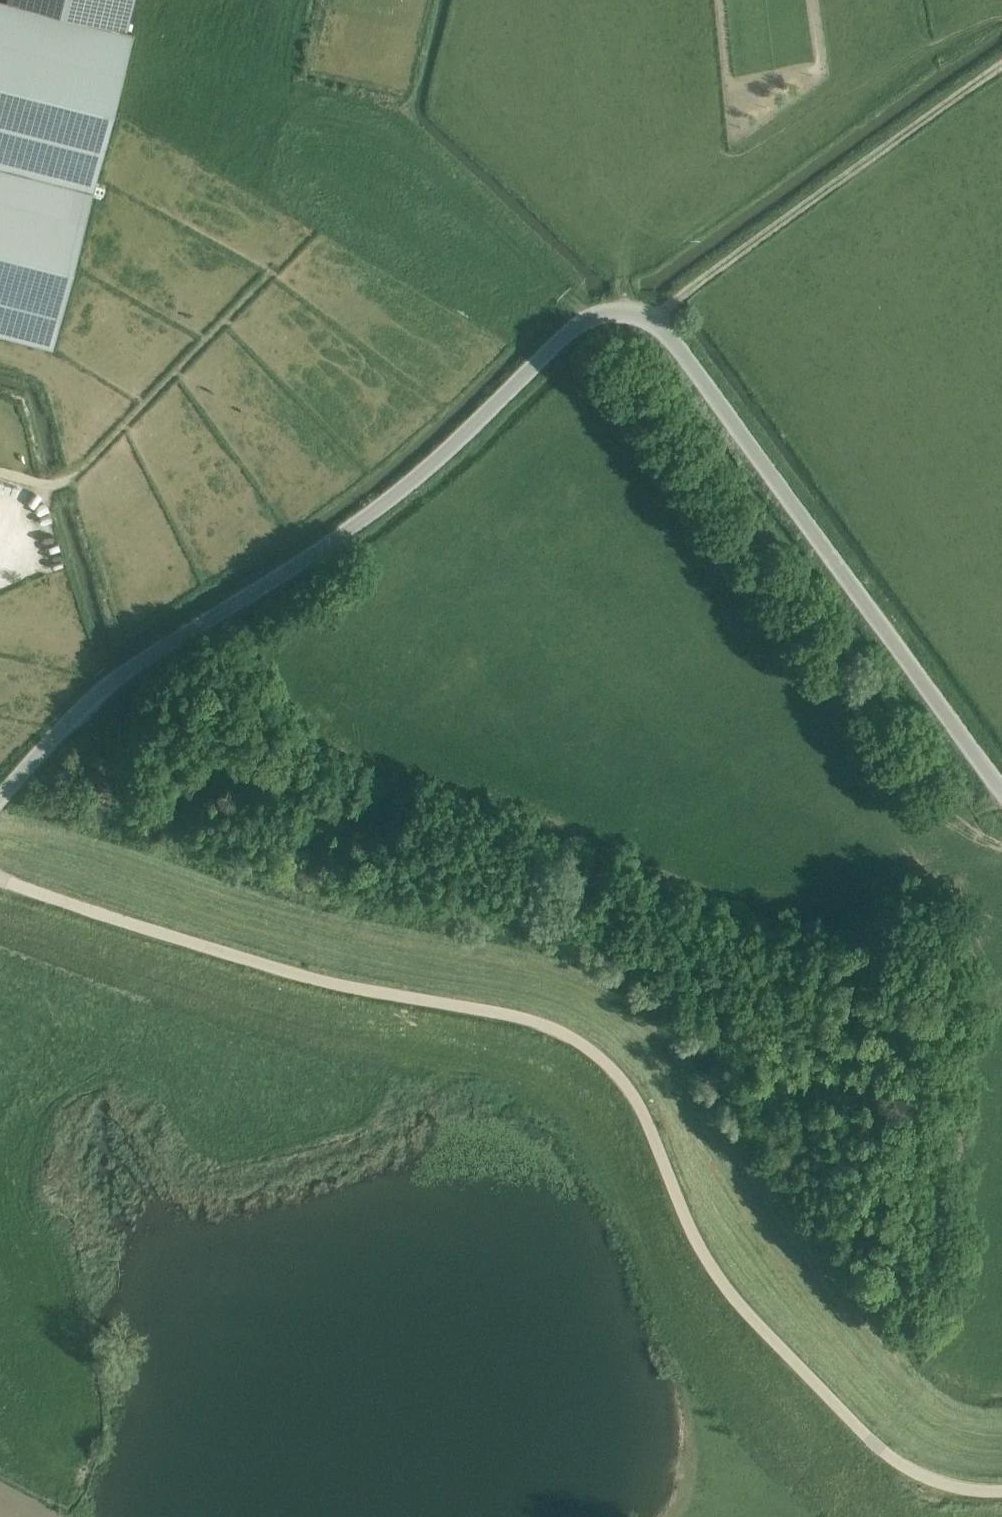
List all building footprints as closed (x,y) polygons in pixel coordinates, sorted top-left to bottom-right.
[(134,0),(0,0),(0,331),(54,345),(134,32),(127,30),(127,27),(134,0)]
